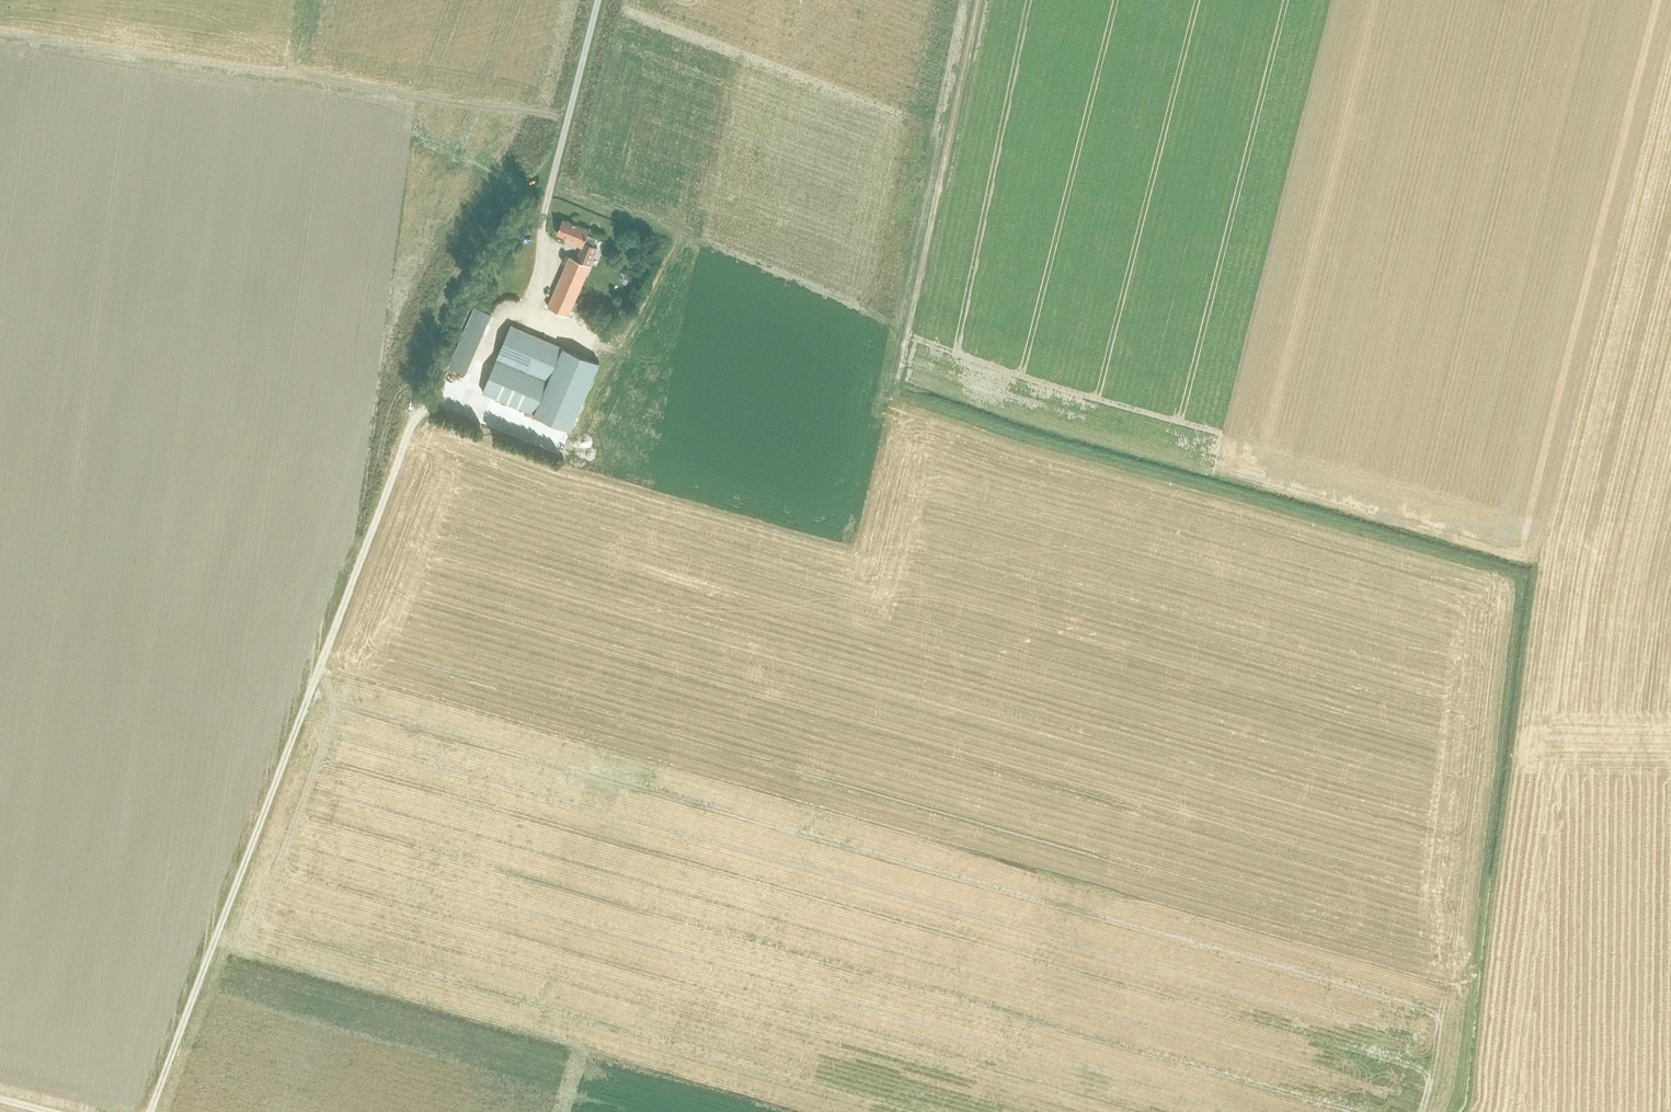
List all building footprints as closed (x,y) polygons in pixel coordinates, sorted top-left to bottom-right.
[(565,240),(581,246),(576,258),(569,255),(548,305),(585,321),(588,313),(580,310),(582,305),(575,302),(590,264),(597,246),(593,245),(596,237),(588,234),(589,229),(563,219),(557,233),(566,237),(565,240)] [(623,272),(620,279),(623,279),(622,281),(623,282),(622,284),(626,285),(627,283),(628,284),(629,282),(630,282),(632,276),(623,272)] [(487,323),(491,313),(475,306),(471,316),(487,323)] [(571,428),(599,361),(510,324),(482,391),(571,428)] [(465,374),(469,364),(454,358),(449,368),(465,374)]
